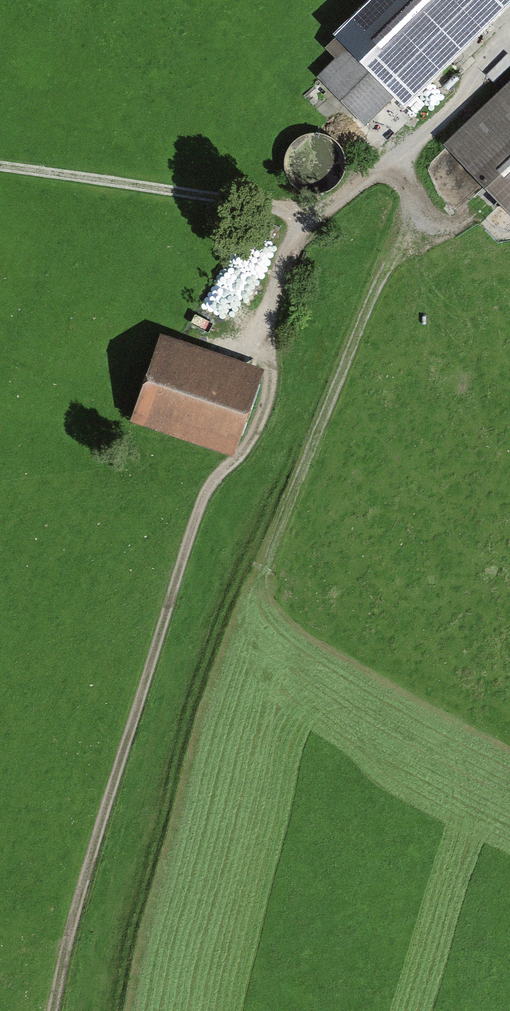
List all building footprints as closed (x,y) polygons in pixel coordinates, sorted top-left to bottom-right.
[(322,72),(366,122),(394,97),(401,105),(509,11),(509,0),(377,0),(329,42),(341,56),(322,72)] [(448,143),(509,209),(509,85),(448,143)] [(264,371),(164,335),(133,421),(234,457),(264,371)]
